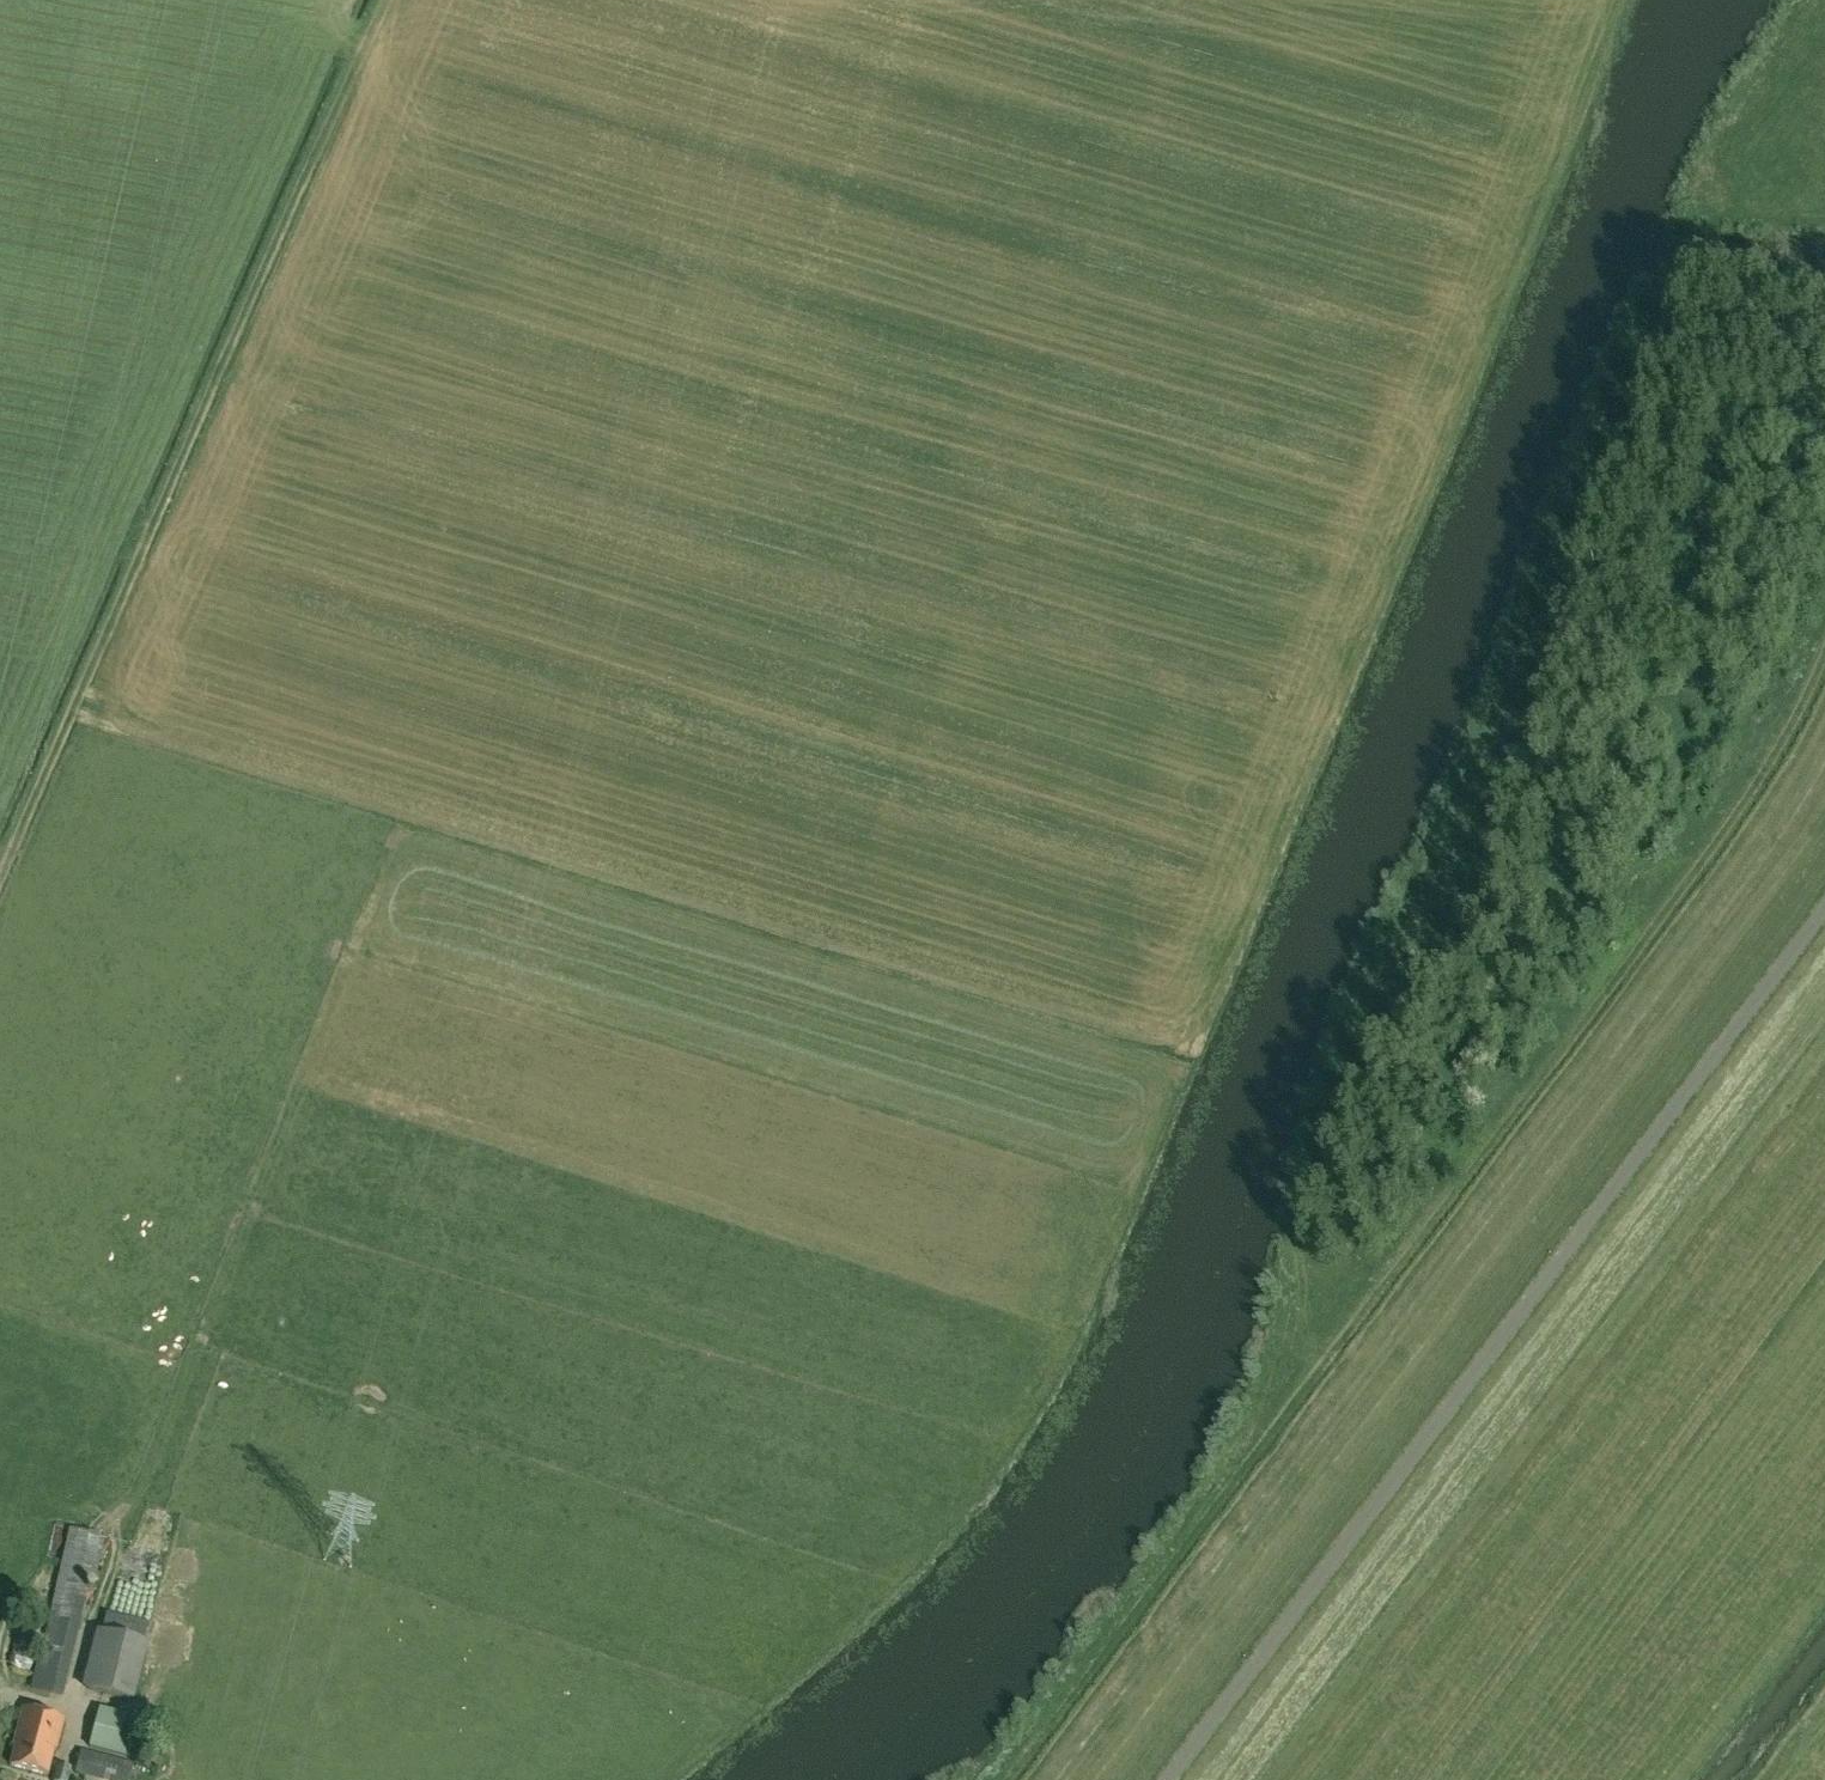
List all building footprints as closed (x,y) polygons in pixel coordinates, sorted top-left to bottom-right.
[(69,1529),(37,1665),(35,1664),(29,1689),(62,1697),(89,1580),(94,1581),(104,1537),(69,1529)] [(95,1631),(81,1689),(133,1701),(147,1643),(142,1642),(144,1637),(145,1637),(149,1623),(107,1613),(102,1632),(95,1631)] [(88,1748),(138,1761),(148,1721),(98,1708),(88,1748)] [(17,1745),(11,1768),(48,1778),(55,1753),(57,1753),(65,1723),(23,1712),(15,1743),(17,1745)] [(80,1750),(74,1773),(85,1776),(84,1779),(129,1779),(133,1764),(80,1750)] [(70,1768),(57,1765),(53,1779),(67,1779),(70,1768)]
